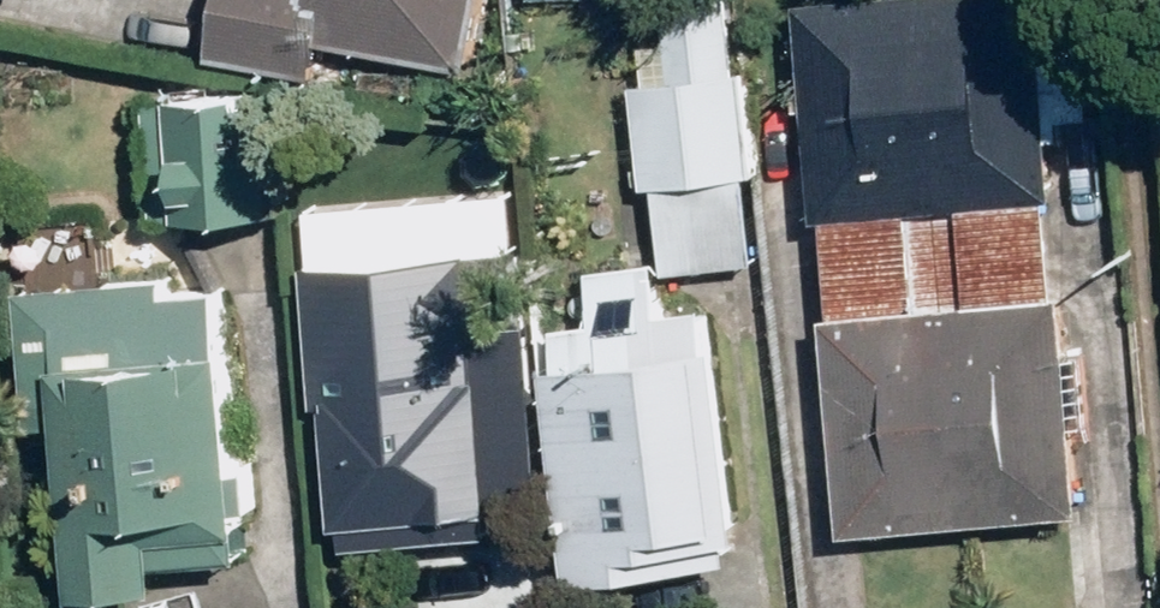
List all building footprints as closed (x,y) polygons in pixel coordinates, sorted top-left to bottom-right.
[(220,55),(322,71),(327,43),(478,67),(489,0),(228,0),(220,55)] [(648,185),(662,183),(670,268),(763,259),(755,174),(764,173),(754,69),(744,70),(737,0),(675,0),(682,78),(638,82),(648,185)] [(825,216),(1061,193),(1043,0),(805,0),(825,216)] [(289,86),(154,93),(160,217),(295,210),(289,86)] [(525,181),(440,189),(449,285),(534,277),(525,181)] [(374,257),(313,261),(319,341),(338,340),(342,385),(334,386),(345,521),(503,509),(492,370),(483,370),(477,297),(377,305),(374,257)] [(602,317),(548,323),(577,577),(737,559),(735,539),(748,537),(726,340),(715,341),(710,302),(670,307),(665,258),(597,265),(602,317)] [(176,272),(24,282),(34,420),(68,418),(80,590),(173,584),(171,559),(252,553),(233,284),(177,288),(176,272)] [(1070,291),(826,312),(846,530),(1089,509),(1070,291)]
